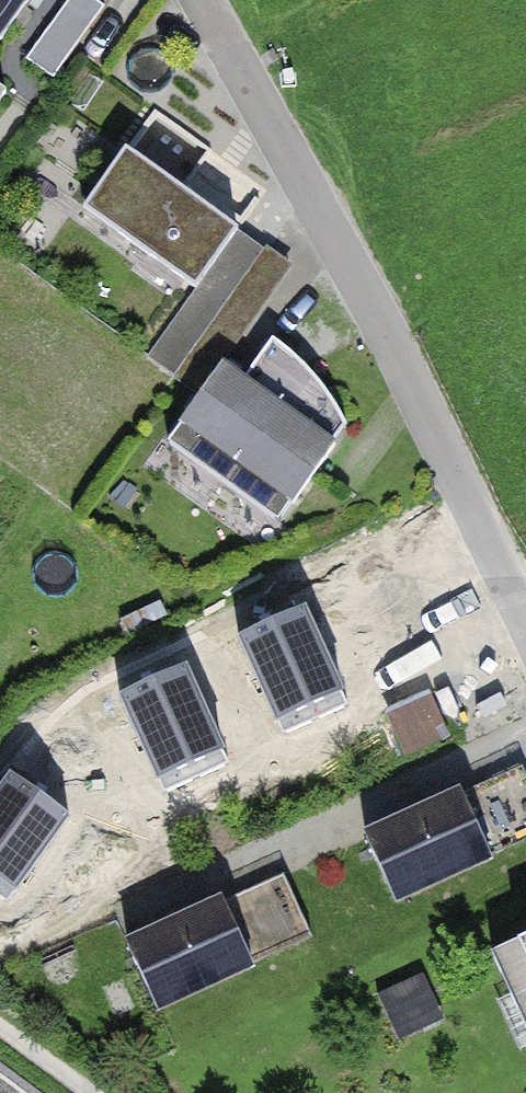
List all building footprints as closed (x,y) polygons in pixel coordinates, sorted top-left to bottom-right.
[(8,30),(29,0),(0,0),(0,24),(8,30)] [(104,0),(64,0),(26,54),(54,74),(104,0)] [(10,83),(0,75),(0,96),(10,83)] [(249,202),(133,123),(81,199),(196,278),(249,202)] [(335,432),(223,351),(166,428),(279,510),(335,432)] [(303,605),(239,634),(284,733),(348,704),(303,605)] [(183,663),(120,692),(165,790),(229,761),(183,663)] [(407,684),(419,724),(457,713),(444,673),(407,684)] [(525,840),(525,761),(520,748),(365,821),(401,898),(525,840)] [(0,788),(0,895),(6,900),(68,814),(11,773),(0,788)] [(282,862),(126,931),(158,1004),(314,935),(282,862)] [(496,947),(525,1011),(525,933),(496,947)] [(401,1028),(433,1018),(421,976),(388,985),(401,1028)]
